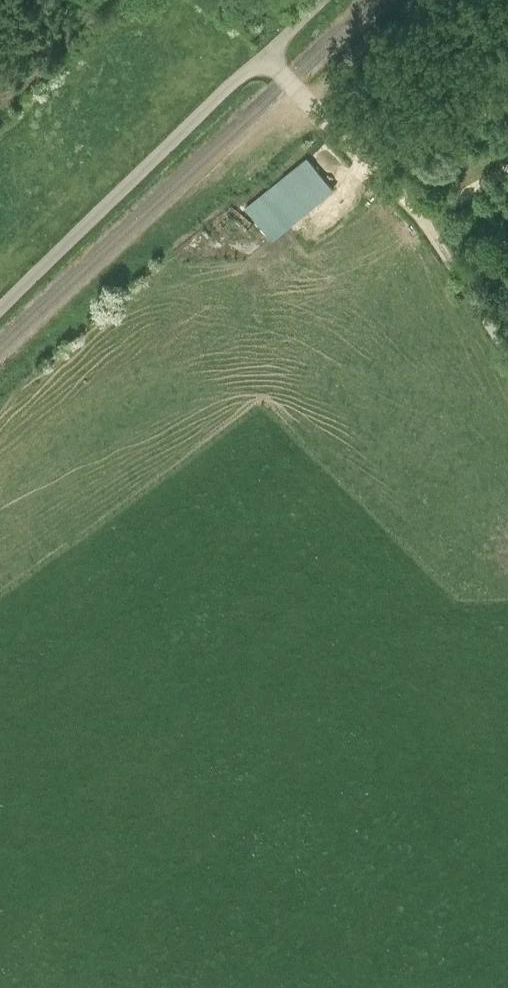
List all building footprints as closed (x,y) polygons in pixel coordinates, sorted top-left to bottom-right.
[(246,205),(274,239),(337,188),(309,155),(246,205)]
